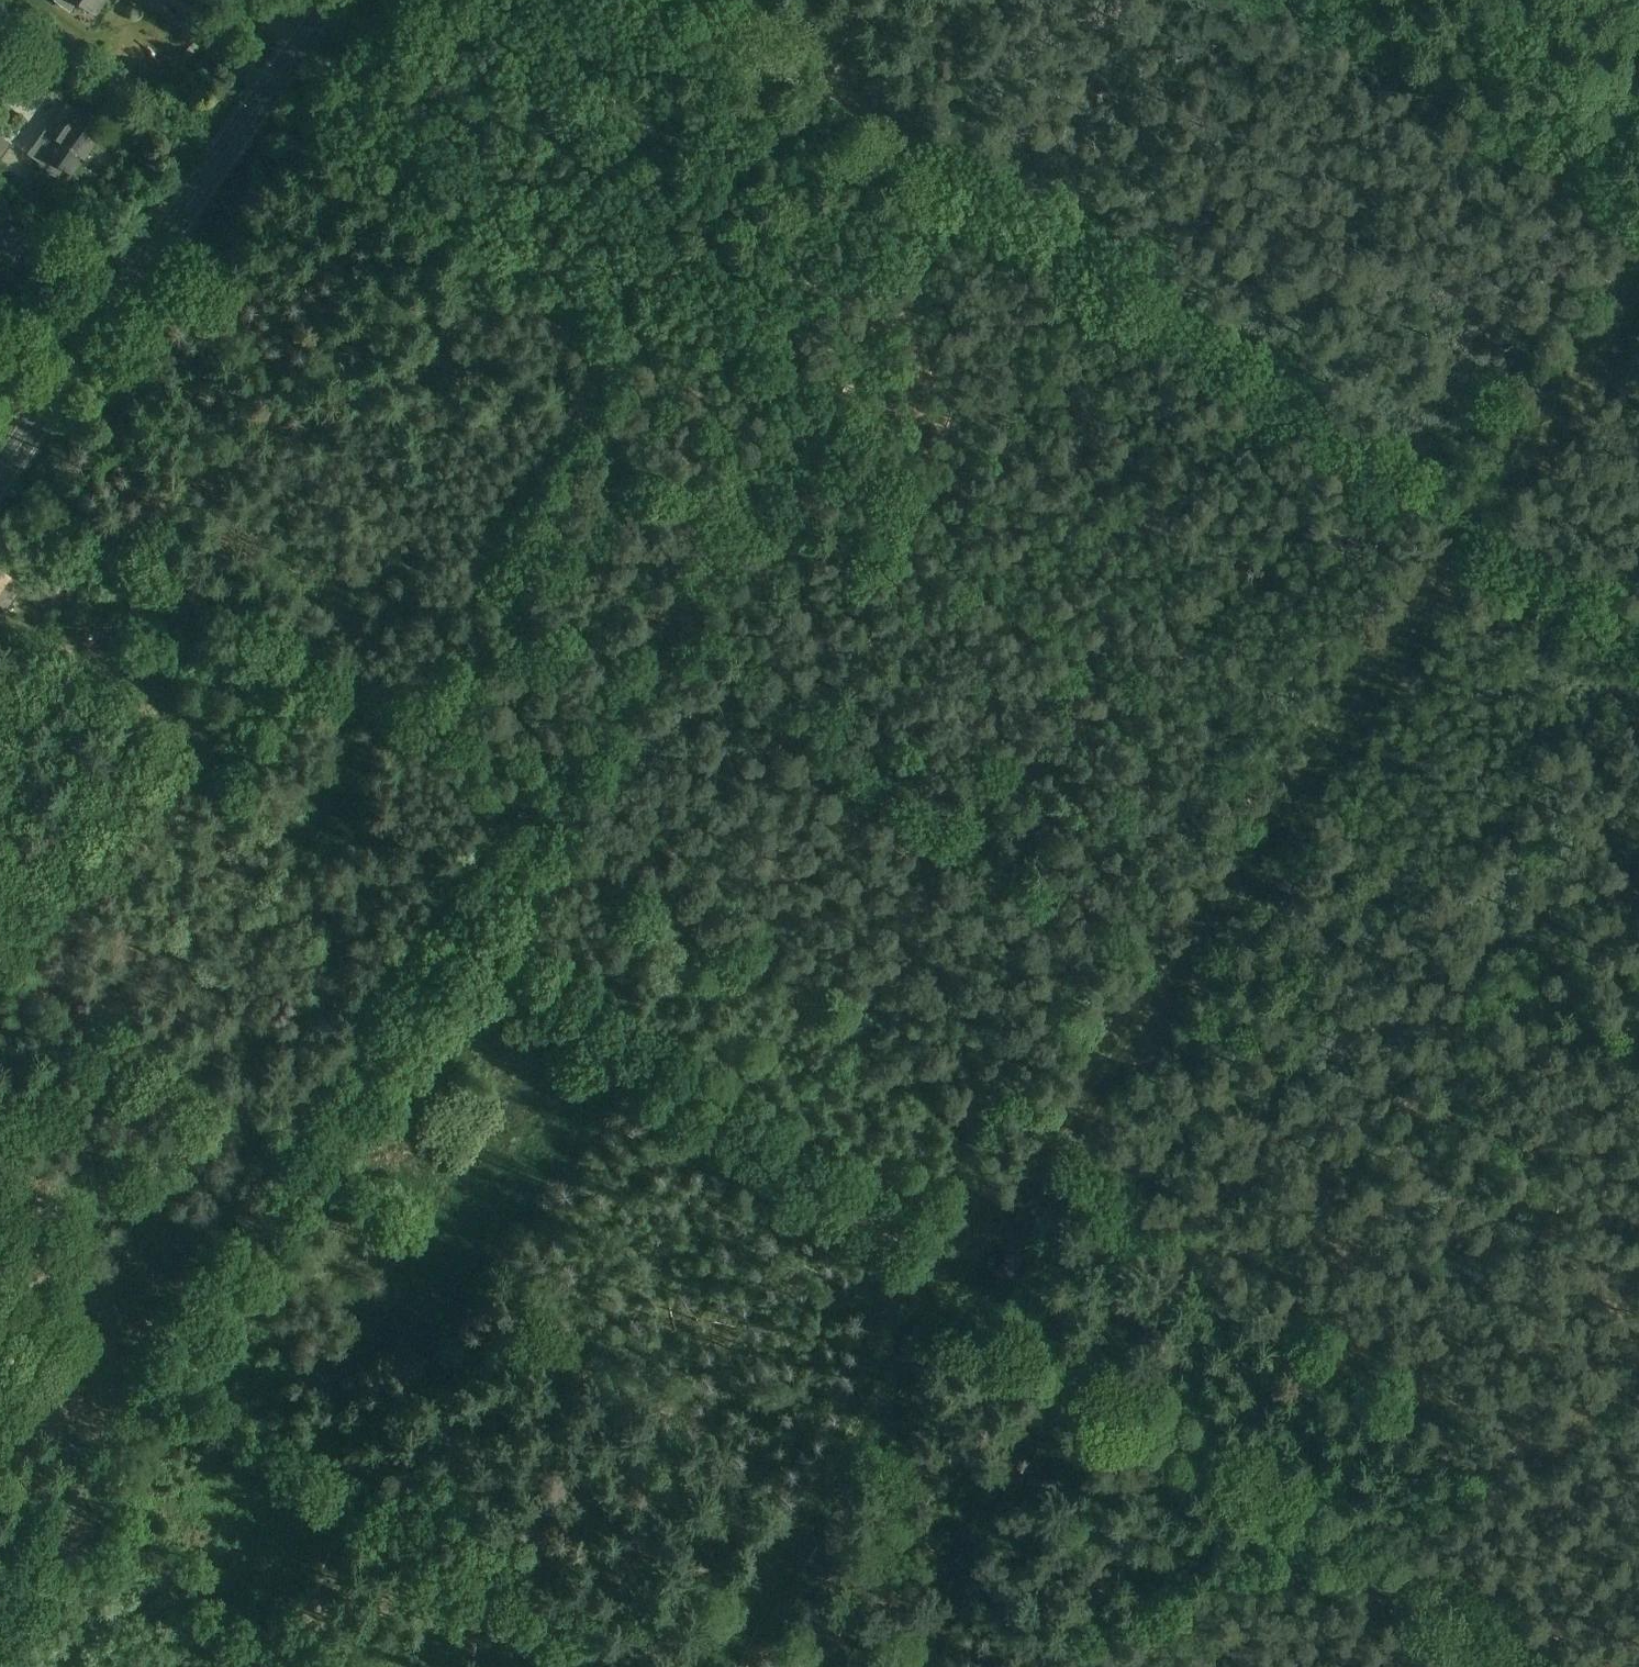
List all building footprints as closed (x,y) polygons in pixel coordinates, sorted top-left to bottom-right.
[(97,0),(69,0),(87,13),(97,0)] [(28,149),(66,176),(102,126),(64,99),(28,149)] [(34,239),(0,218),(0,265),(13,273),(34,239)] [(22,586),(0,572),(0,609),(5,612),(22,586)]
